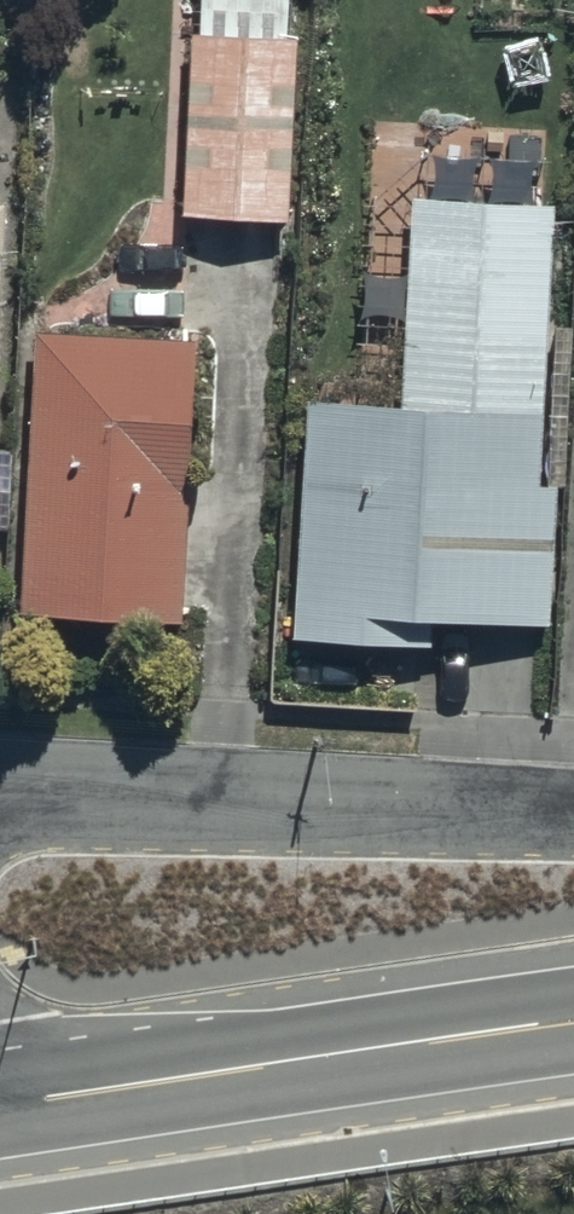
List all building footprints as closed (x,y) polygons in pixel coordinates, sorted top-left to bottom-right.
[(182,17),(176,200),(283,203),(288,27),(284,27),(285,0),(199,0),(198,17),(182,17)] [(531,475),(545,190),(405,183),(395,390),(305,385),(293,625),(427,631),(428,607),(547,613),(554,476),(531,475)] [(188,325),(25,318),(13,599),(176,606),(188,325)] [(5,525),(8,442),(0,442),(0,525),(5,525)]
